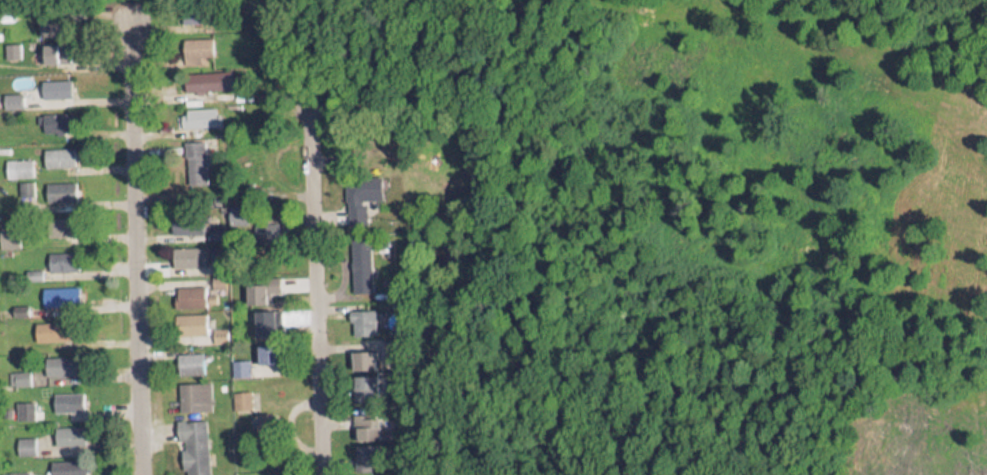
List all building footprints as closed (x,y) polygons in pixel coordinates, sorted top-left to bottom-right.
[(210,56),(210,32),(182,32),(182,56),(210,56)] [(38,38),(38,58),(69,58),(69,38),(38,38)] [(226,66),(184,67),(184,82),(227,81),(226,66)] [(69,91),(69,72),(40,73),(40,91),(69,91)] [(216,101),(184,102),(184,120),(216,119),(216,101)] [(41,107),(41,126),(71,126),(71,107),(41,107)] [(185,135),(185,175),(203,175),(203,135),(185,135)] [(76,161),(76,142),(43,142),(43,161),(76,161)] [(15,169),(31,169),(31,154),(15,154),(15,169)] [(45,203),(73,203),(73,176),(45,176),(45,203)] [(78,229),(78,211),(48,212),(49,230),(78,229)] [(169,261),(208,261),(208,240),(169,240),(169,261)] [(48,264),(76,264),(76,245),(48,245),(48,264)] [(244,276),(244,298),(270,298),(270,286),(277,286),(277,276),(244,276)] [(205,279),(175,279),(175,299),(205,299),(205,279)] [(41,300),(71,300),(71,280),(41,280),(41,300)] [(372,328),(372,303),(348,303),(348,328),(372,328)] [(174,307),(174,329),(205,329),(205,307),(174,307)] [(71,316),(37,316),(37,334),(71,334),(71,316)] [(226,322),(211,322),(211,335),(226,335),(226,322)] [(349,345),(349,365),(375,365),(375,345),(349,345)] [(176,347),(176,368),(205,368),(205,347),(176,347)] [(43,369),(81,369),(81,350),(43,350),(43,369)] [(230,354),(230,370),(249,370),(249,354),(230,354)] [(372,369),(349,369),(349,397),(373,396),(372,369)] [(209,376),(178,376),(178,404),(209,404),(209,376)] [(249,386),(233,386),(233,404),(249,404),(249,386)] [(52,404),(82,404),(82,387),(52,387),(52,404)] [(375,433),(375,412),(364,412),(364,409),(353,409),(353,433),(375,433)] [(181,434),(182,474),(206,474),(205,413),(175,414),(175,434),(181,434)] [(83,438),(83,420),(54,420),(54,438),(83,438)] [(353,439),(353,463),(373,463),(373,439),(353,439)] [(50,472),(84,472),(84,454),(50,454),(50,472)] [(27,465),(7,465),(7,474),(27,474),(27,465)]
